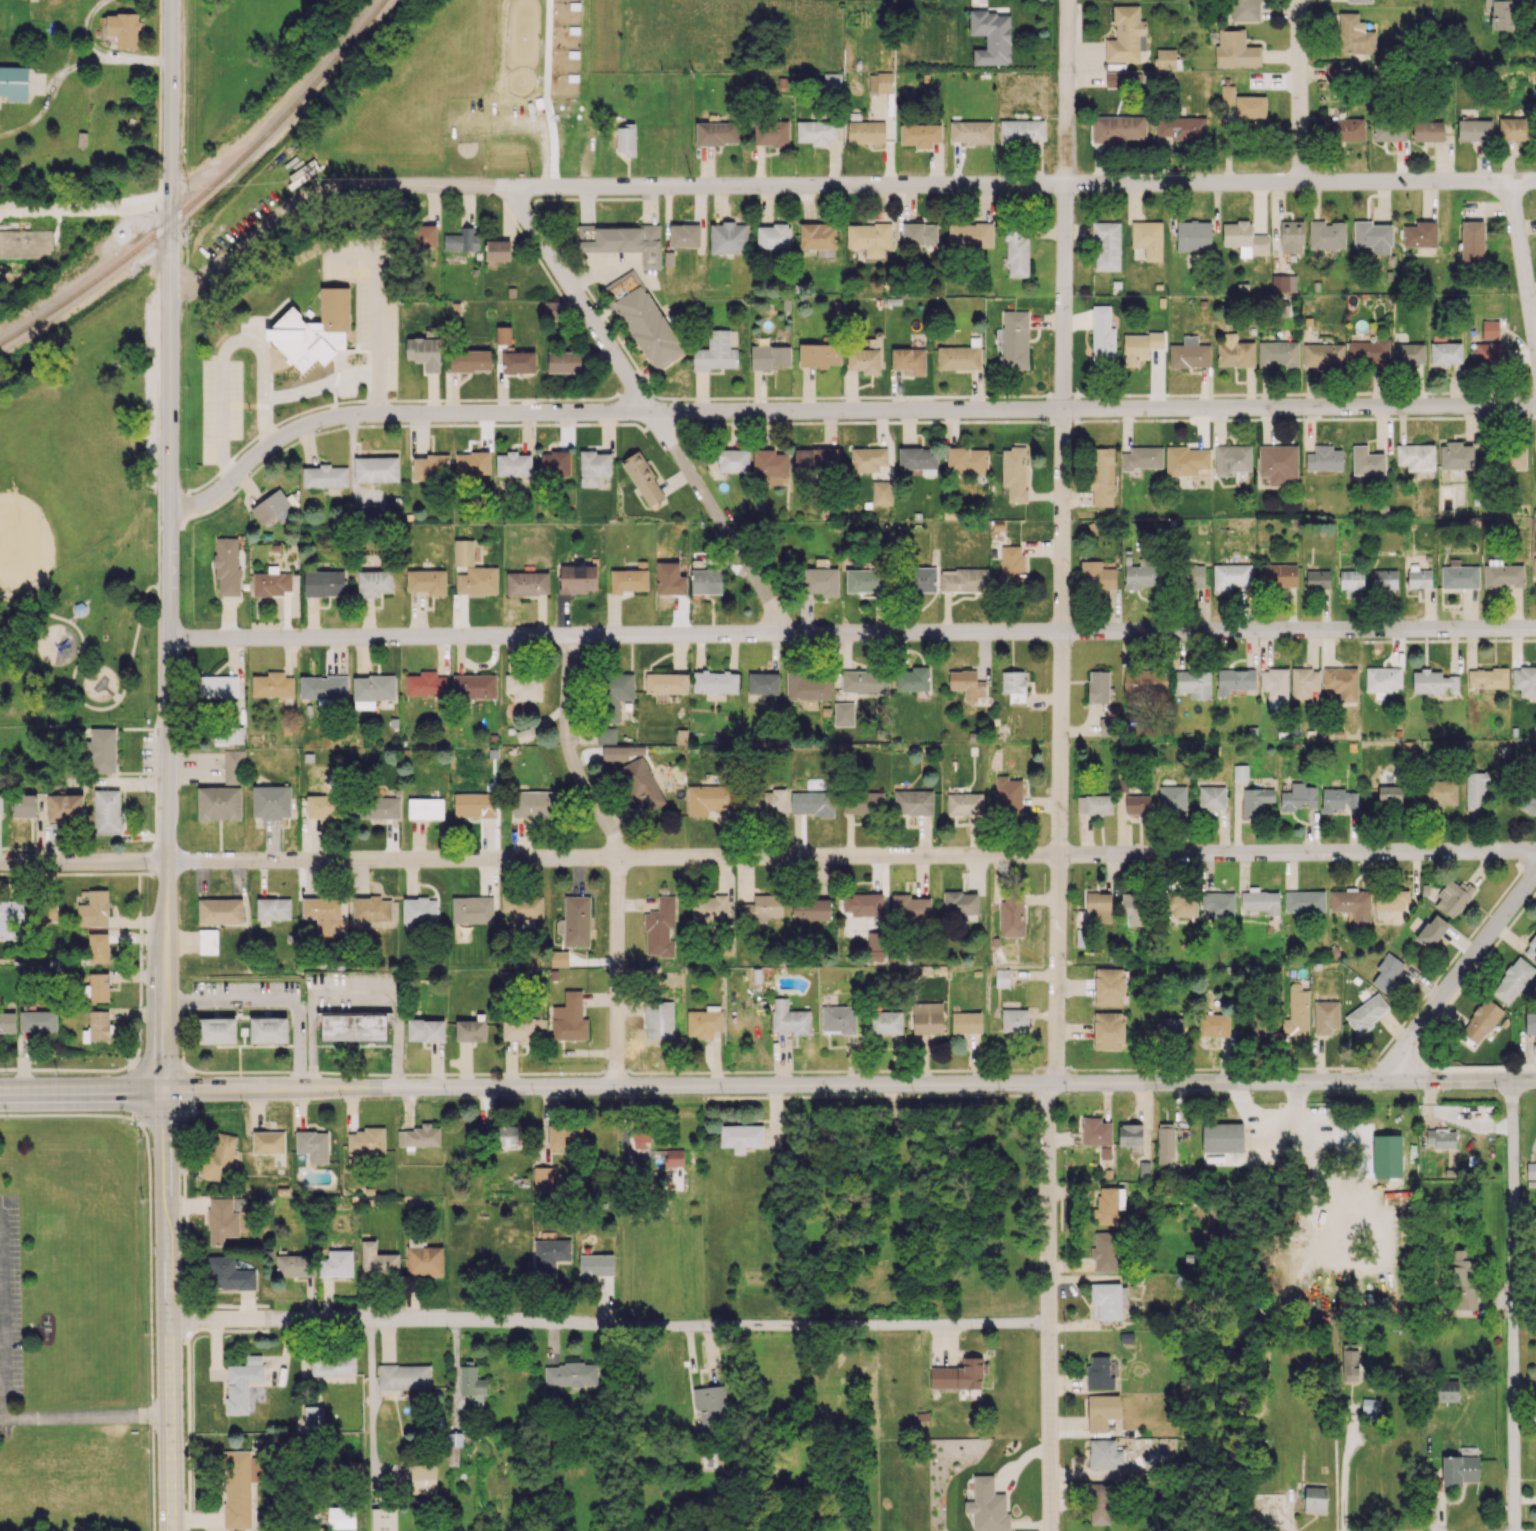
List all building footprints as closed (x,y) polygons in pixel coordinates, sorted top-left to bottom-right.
[(1259,21),(1260,0),(1231,0),(1230,21),(1259,21)] [(1491,30),(1515,29),(1515,0),(1484,0),(1485,6),(1491,5),(1491,30)] [(1139,62),(1139,50),(1145,50),(1146,20),(1139,20),(1139,6),(1114,5),(1114,38),(1105,38),(1105,61),(1139,62)] [(1010,11),(969,12),(970,35),(986,34),(986,48),(973,48),(973,64),(1011,64),(1010,11)] [(1358,12),(1338,12),(1338,52),(1376,53),(1376,31),(1365,31),(1365,21),(1358,21),(1358,12)] [(138,48),(139,14),(106,13),(106,23),(102,23),(101,35),(117,35),(116,48),(138,48)] [(1261,65),(1260,46),(1245,46),(1245,29),(1217,30),(1218,66),(1261,65)] [(1156,49),(1157,70),(1176,69),(1176,49),(1156,49)] [(1327,85),(1346,84),(1345,62),(1326,62),(1327,85)] [(0,66),(0,96),(7,96),(7,101),(28,102),(29,67),(0,66)] [(869,73),(869,93),(893,93),(892,72),(869,73)] [(1129,87),(1129,72),(1106,72),(1107,88),(1129,87)] [(841,73),(824,73),(824,90),(842,90),(841,73)] [(1233,105),(1234,85),(1222,85),(1221,105),(1233,105)] [(1265,117),(1266,96),(1235,96),(1235,117),(1265,117)] [(1146,140),(1146,115),(1092,116),(1093,141),(1146,140)] [(1157,138),(1206,139),(1206,117),(1157,116),(1157,138)] [(1365,140),(1364,118),(1324,119),(1324,141),(1365,140)] [(1499,140),(1531,141),(1532,119),(1499,118),(1499,140)] [(1000,119),(1000,141),(1044,142),(1045,121),(1000,119)] [(1492,120),(1458,119),(1458,140),(1492,141),(1492,120)] [(788,145),(788,120),(754,121),(755,146),(788,145)] [(812,142),(812,146),(828,146),(828,139),(837,139),(837,121),(797,120),(796,141),(812,142)] [(1406,140),(1405,120),(1373,121),(1373,141),(1406,140)] [(848,144),(885,143),(885,121),(848,121),(848,144)] [(992,121),(950,121),(950,142),(992,142),(992,121)] [(1443,121),(1413,121),(1413,141),(1443,141),(1443,121)] [(695,122),(695,145),(739,144),(739,122),(695,122)] [(941,124),(900,125),(901,144),(916,144),(916,148),(932,148),(932,143),(941,142),(941,124)] [(635,125),(616,125),(616,151),(624,151),(625,156),(636,156),(635,125)] [(1303,220),(1280,221),(1280,253),(1303,253),(1303,220)] [(1392,225),(1371,225),(1371,221),(1354,220),(1353,245),(1372,246),(1372,254),(1391,254),(1392,225)] [(1483,264),(1485,221),(1461,220),(1460,263),(1483,264)] [(1162,221),(1131,221),(1132,247),(1145,246),(1145,261),(1162,261),(1162,221)] [(1211,250),(1211,221),(1177,221),(1176,250),(1211,250)] [(1345,222),(1309,221),(1308,248),(1345,248),(1345,222)] [(1403,246),(1436,247),(1437,221),(1415,221),(1415,225),(1403,225),(1403,246)] [(1120,222),(1092,222),(1091,239),(1096,239),(1096,270),(1119,271),(1120,222)] [(1267,234),(1252,234),(1252,222),(1223,222),(1222,246),(1239,246),(1239,255),(1267,256),(1267,234)] [(711,254),(747,253),(746,223),(710,223),(711,254)] [(800,249),(817,249),(817,255),(835,256),(835,224),(800,223),(800,249)] [(847,223),(847,248),(866,248),(866,257),(883,258),(884,247),(891,247),(892,224),(847,223)] [(937,223),(903,223),(903,244),(937,245),(937,223)] [(993,247),(992,223),(948,224),(949,248),(993,247)] [(700,246),(700,224),(669,224),(670,247),(700,246)] [(437,225),(415,225),(414,245),(436,246),(437,225)] [(641,251),(642,268),(660,268),(659,225),(578,226),(578,252),(641,251)] [(757,225),(757,248),(790,247),(790,225),(757,225)] [(473,227),(459,227),(459,234),(444,234),(443,250),(478,250),(479,234),(473,234),(473,227)] [(0,230),(0,257),(52,256),(52,229),(0,230)] [(1029,277),(1028,236),(1022,236),(1022,229),(1006,229),(1007,277),(1029,277)] [(510,261),(510,240),(486,240),(486,261),(510,261)] [(605,286),(652,371),(684,353),(636,268),(605,286)] [(1296,293),(1296,275),(1272,275),(1272,292),(1296,293)] [(349,287),(321,287),(320,322),(302,322),(302,315),(293,306),(269,328),(267,328),(266,340),(270,340),(301,373),(317,358),(323,365),(335,354),(335,349),(345,349),(345,333),(349,329),(349,287)] [(544,317),(558,317),(558,301),(544,301),(544,317)] [(1110,328),(1110,305),(1093,305),(1092,365),(1115,366),(1115,328),(1110,328)] [(1027,369),(1028,311),(1002,310),(1002,368),(1027,369)] [(1482,338),(1499,339),(1499,320),(1483,320),(1482,338)] [(511,326),(496,326),(496,344),(511,344),(511,326)] [(708,348),(693,348),(693,369),(738,368),(737,348),(730,348),(729,329),(708,330),(708,348)] [(1125,333),(1124,367),(1137,367),(1138,358),(1149,359),(1149,348),(1163,348),(1164,334),(1125,333)] [(1217,366),(1255,366),(1255,341),(1237,341),(1237,333),(1223,333),(1223,342),(1217,342),(1217,366)] [(1169,367),(1210,368),(1211,345),(1197,344),(1197,336),(1183,336),(1183,344),(1170,344),(1169,367)] [(439,372),(440,338),(406,338),(406,361),(425,361),(424,372),(439,372)] [(1348,340),(1348,365),(1389,365),(1389,340),(1348,340)] [(1258,366),(1299,367),(1299,342),(1259,341),(1258,366)] [(1462,343),(1431,342),(1431,364),(1462,365),(1462,343)] [(840,364),(840,344),(799,343),(799,367),(830,367),(830,364),(840,364)] [(1303,366),(1344,367),(1344,344),(1303,343),(1303,366)] [(1507,343),(1470,344),(1470,363),(1507,363),(1507,343)] [(1424,344),(1394,344),(1394,366),(1425,365),(1424,344)] [(751,370),(775,370),(775,365),(790,365),(790,346),(751,346),(751,370)] [(926,349),(892,348),(891,369),(908,369),(908,375),(925,375),(926,349)] [(491,370),(490,350),(449,351),(450,371),(491,370)] [(535,351),(502,352),(502,373),(535,372),(535,351)] [(548,352),(548,373),(581,372),(581,351),(548,352)] [(1474,469),(1475,445),(1463,445),(1463,442),(1440,442),(1439,468),(1474,469)] [(1434,471),(1435,445),(1397,444),(1397,464),(1406,464),(1406,470),(1434,471)] [(1216,445),(1215,476),(1229,476),(1229,471),(1251,471),(1252,445),(1216,445)] [(1259,476),(1269,476),(1269,486),(1288,486),(1288,478),(1297,478),(1297,445),(1259,445),(1259,476)] [(1342,470),(1343,450),(1332,449),(1332,445),(1314,445),(1314,453),(1306,453),(1306,470),(1342,470)] [(1353,475),(1385,474),(1384,453),(1367,453),(1367,445),(1352,445),(1353,475)] [(1162,467),(1163,447),(1130,446),(1130,453),(1122,453),(1121,470),(1133,470),(1133,467),(1162,467)] [(794,449),(795,470),(839,468),(838,447),(794,449)] [(898,448),(899,469),(937,468),(937,447),(898,448)] [(1002,447),(1002,486),(1008,486),(1008,502),(1027,502),(1028,447),(1002,447)] [(1090,506),(1113,506),(1114,448),(1091,447),(1090,506)] [(1210,469),(1210,448),(1166,447),(1166,475),(1197,475),(1197,469),(1210,469)] [(1526,469),(1526,447),(1492,448),(1492,470),(1526,469)] [(851,472),(879,472),(879,466),(887,466),(888,448),(851,448),(851,472)] [(988,449),(947,448),(947,473),(988,473),(988,449)] [(749,449),(713,449),(712,463),(718,463),(718,471),(749,472),(749,449)] [(753,475),(768,476),(768,484),(788,484),(789,454),(776,453),(776,449),(753,449),(753,475)] [(580,451),(580,486),(599,486),(599,476),(611,476),(610,453),(596,454),(596,450),(580,451)] [(570,476),(570,452),(541,451),(540,475),(570,476)] [(621,461),(649,507),(666,496),(638,451),(621,461)] [(455,453),(455,475),(490,474),(490,452),(455,453)] [(497,476),(531,476),(531,453),(506,452),(506,455),(497,455),(497,476)] [(449,455),(413,456),(413,480),(450,479),(449,455)] [(354,457),(355,482),(399,481),(399,457),(354,457)] [(302,467),(303,487),(348,487),(348,465),(319,466),(319,467),(302,467)] [(892,481),(873,481),(872,505),(892,505),(892,481)] [(251,507),(261,524),(276,515),(281,524),(297,514),(281,488),(251,507)] [(385,505),(357,505),(358,519),(386,518),(385,505)] [(219,595),(238,595),(239,538),(215,537),(215,578),(220,578),(219,595)] [(1023,545),(1001,546),(1002,581),(1024,581),(1023,545)] [(1479,588),(1479,565),(1460,566),(1460,559),(1449,559),(1449,566),(1441,566),(1442,589),(1479,588)] [(648,590),(648,560),(636,560),(636,569),(611,570),(611,594),(622,594),(622,590),(648,590)] [(1125,565),(1124,589),(1143,590),(1143,585),(1161,585),(1162,560),(1139,560),(1139,565),(1125,565)] [(1116,588),(1116,568),(1101,568),(1101,561),(1081,561),(1082,588),(1116,588)] [(656,591),(686,592),(687,563),(657,562),(656,591)] [(1252,564),(1214,564),(1214,593),(1231,593),(1231,585),(1252,584),(1252,564)] [(1297,564),(1262,565),(1262,587),(1297,586),(1297,564)] [(1484,587),(1524,586),(1524,564),(1484,566),(1484,587)] [(596,565),(560,566),(561,593),(597,592),(596,565)] [(1205,587),(1204,565),(1179,565),(1179,587),(1205,587)] [(456,574),(457,594),(498,593),(497,566),(467,567),(467,574),(456,574)] [(936,567),(910,567),(910,591),(936,591),(936,567)] [(838,568),(804,568),(803,593),(822,593),(822,596),(838,596),(838,568)] [(988,568),(954,568),(954,570),(941,570),(940,591),(988,592),(988,568)] [(846,592),(882,592),(882,569),(846,569),(846,592)] [(1397,569),(1373,570),(1373,589),(1397,588),(1397,569)] [(1407,588),(1431,588),(1432,570),(1408,569),(1407,588)] [(344,570),(304,571),(305,596),(344,596),(344,570)] [(358,571),(358,596),(380,596),(380,592),(392,592),(392,570),(358,571)] [(446,570),(407,570),(407,591),(428,591),(428,594),(445,595),(446,570)] [(1330,570),(1306,570),(1306,589),(1330,588),(1330,570)] [(1364,588),(1363,570),(1340,570),(1340,588),(1345,588),(1346,596),(1354,596),(1354,589),(1364,588)] [(253,596),(284,596),(284,591),(292,591),(292,573),(253,572),(253,596)] [(506,595),(549,594),(548,572),(506,572),(506,595)] [(929,666),(911,667),(911,671),(895,671),(896,691),(929,690),(929,666)] [(1340,702),(1358,701),(1357,667),(1323,668),(1324,687),(1332,687),(1332,692),(1340,692),(1340,702)] [(1401,668),(1366,667),(1365,692),(1374,692),(1374,698),(1384,698),(1384,689),(1401,689),(1401,668)] [(1512,667),(1512,688),(1519,688),(1520,697),(1535,697),(1535,667),(1512,667)] [(1260,690),(1268,690),(1268,700),(1287,700),(1287,669),(1260,668),(1260,690)] [(1291,698),(1312,699),(1312,690),(1319,690),(1320,668),(1292,668),(1291,698)] [(1508,669),(1468,668),(1468,685),(1481,685),(1481,687),(1507,688),(1508,669)] [(404,675),(405,696),(447,695),(446,675),(437,676),(436,669),(420,669),(421,674),(404,675)] [(1121,671),(1122,692),(1168,691),(1167,669),(1121,671)] [(1256,689),(1255,669),(1217,670),(1217,696),(1228,695),(1228,689),(1256,689)] [(949,670),(949,689),(964,690),(964,705),(976,705),(976,696),(985,697),(986,681),(976,681),(976,671),(949,670)] [(1175,691),(1190,692),(1189,698),(1210,699),(1211,671),(1176,670),(1175,691)] [(1413,670),(1413,693),(1442,693),(1442,687),(1449,686),(1449,691),(1458,691),(1458,676),(1441,676),(1441,670),(1413,670)] [(252,696),(293,696),(294,676),(284,676),(284,671),(267,671),(267,675),(252,675),(252,696)] [(737,693),(738,672),(693,671),(692,691),(737,693)] [(788,698),(830,700),(831,677),(800,676),(800,672),(788,671),(788,698)] [(841,693),(888,694),(889,672),(842,671),(841,693)] [(1009,702),(1026,702),(1026,671),(1002,671),(1002,693),(1009,693),(1009,702)] [(1109,671),(1088,671),(1088,703),(1109,703),(1109,671)] [(747,701),(765,702),(765,694),(778,695),(779,673),(748,672),(747,701)] [(688,673),(646,673),(646,692),(688,693),(688,673)] [(495,674),(453,675),(454,698),(496,698),(495,674)] [(505,692),(514,693),(514,700),(541,701),(542,675),(506,674),(505,692)] [(633,674),(601,674),(601,723),(619,723),(619,700),(633,700),(633,674)] [(200,696),(237,697),(237,675),(200,675),(200,696)] [(347,700),(347,676),(300,675),(299,699),(347,700)] [(353,676),(354,709),(375,709),(374,699),(395,699),(395,675),(353,676)] [(854,726),(854,702),(834,702),(834,726),(854,726)] [(1099,735),(1116,735),(1116,718),(1099,718),(1099,735)] [(116,772),(115,728),(91,729),(91,741),(86,741),(87,772),(116,772)] [(616,728),(597,728),(597,743),(616,742),(616,728)] [(688,729),(677,729),(677,744),(687,744),(688,729)] [(629,760),(629,755),(645,755),(645,746),(602,746),(603,760),(629,760)] [(244,784),(245,750),(224,750),(223,783),(244,784)] [(642,756),(617,768),(633,801),(639,798),(646,812),(665,804),(642,756)] [(1247,765),(1233,765),(1234,781),(1248,780),(1247,765)] [(1485,811),(1485,772),(1466,772),(1466,811),(1485,811)] [(1534,815),(1535,811),(1535,777),(1532,774),(1514,803),(1534,815)] [(1022,780),(1008,779),(1008,776),(996,775),(996,812),(1022,813),(1022,780)] [(1442,804),(1456,804),(1456,780),(1424,781),(1425,810),(1442,810),(1442,804)] [(1280,809),(1316,809),(1317,786),(1305,786),(1305,783),(1291,782),(1291,792),(1281,791),(1280,809)] [(253,818),(291,818),(290,785),(252,786),(253,818)] [(687,786),(688,815),(707,815),(707,811),(722,810),(723,815),(734,814),(733,785),(687,786)] [(1186,811),(1186,785),(1159,786),(1160,811),(1186,811)] [(1402,785),(1378,786),(1378,803),(1403,802),(1402,785)] [(197,787),(198,820),(241,819),(241,786),(197,787)] [(947,815),(983,814),(983,792),(969,793),(969,786),(947,786),(947,815)] [(1199,812),(1217,812),(1217,809),(1226,809),(1225,786),(1199,786),(1199,812)] [(1274,801),(1275,789),(1243,788),(1243,816),(1262,816),(1262,801),(1274,801)] [(120,789),(94,790),(94,834),(120,833),(120,789)] [(1322,812),(1356,812),(1357,789),(1322,789),(1322,812)] [(512,818),(557,819),(558,791),(513,790),(512,818)] [(786,790),(751,791),(751,814),(786,814),(786,790)] [(894,814),(933,814),(933,791),(894,790),(894,814)] [(790,792),(791,815),(835,814),(835,791),(790,792)] [(455,817),(497,816),(496,792),(454,793),(455,817)] [(884,793),(844,792),(844,813),(884,814),(884,793)] [(14,817),(36,816),(36,794),(13,795),(14,817)] [(47,820),(82,820),(83,795),(48,794),(47,820)] [(306,795),(307,819),(336,818),(336,795),(306,795)] [(1112,795),(1077,795),(1078,814),(1112,813),(1112,795)] [(1125,813),(1150,814),(1151,795),(1125,795),(1125,813)] [(400,818),(400,797),(351,798),(351,819),(400,818)] [(444,799),(408,798),(408,818),(443,819),(444,799)] [(1434,905),(1454,919),(1475,890),(1462,880),(1458,885),(1449,879),(1437,895),(1440,897),(1434,905)] [(1279,915),(1279,891),(1258,892),(1258,886),(1248,887),(1248,891),(1240,892),(1241,910),(1268,909),(1268,915),(1279,915)] [(108,926),(109,890),(89,890),(89,904),(77,904),(77,926),(108,926)] [(1325,890),(1285,891),(1285,912),(1325,911),(1325,890)] [(1353,911),(1353,923),(1370,924),(1370,891),(1330,890),(1329,911),(1353,911)] [(1403,910),(1404,901),(1409,901),(1409,891),(1376,890),(1375,921),(1391,921),(1391,910),(1403,910)] [(978,921),(978,892),(944,892),(944,915),(959,916),(959,920),(978,921)] [(1112,892),(1086,892),(1086,911),(1091,911),(1090,922),(1111,922),(1112,892)] [(1234,919),(1234,892),(1201,892),(1201,908),(1207,908),(1207,919),(1234,919)] [(882,893),(843,893),(843,914),(882,915),(882,893)] [(1129,926),(1146,926),(1147,894),(1121,893),(1121,915),(1129,916),(1129,926)] [(543,918),(543,894),(502,894),(502,911),(509,911),(509,918),(543,918)] [(740,903),(740,921),(752,921),(752,928),(767,928),(766,918),(783,917),(782,894),(754,895),(754,903),(740,903)] [(930,897),(910,898),(910,894),(892,894),(892,919),(931,918),(930,897)] [(1171,916),(1196,917),(1197,895),(1172,894),(1171,916)] [(589,947),(590,896),(565,895),(564,919),(557,919),(556,934),(564,934),(564,946),(589,947)] [(675,895),(658,895),(658,911),(644,911),(645,956),(674,955),(674,940),(670,940),(670,927),(676,927),(675,895)] [(354,896),(354,927),(371,927),(371,920),(391,920),(391,900),(381,900),(381,897),(354,896)] [(451,897),(452,923),(494,922),(493,896),(451,897)] [(692,923),(733,923),(733,896),(692,896),(692,923)] [(243,899),(198,898),(198,923),(243,924),(243,899)] [(290,898),(257,899),(257,919),(291,919),(290,898)] [(302,918),(316,917),(317,937),(338,936),(338,933),(343,933),(342,898),(302,899),(302,918)] [(830,919),(830,898),(793,899),(793,920),(830,919)] [(1000,936),(1024,936),(1024,898),(1001,898),(1000,936)] [(11,939),(11,919),(23,919),(23,900),(0,900),(0,939),(11,939)] [(47,927),(46,922),(57,921),(56,903),(37,904),(37,927),(47,927)] [(1429,951),(1449,924),(1434,913),(1414,940),(1429,951)] [(218,954),(218,929),(198,929),(199,954),(218,954)] [(868,931),(867,963),(886,964),(887,932),(868,931)] [(108,933),(89,933),(89,963),(109,962),(108,933)] [(1523,953),(1535,962),(1535,935),(1523,953)] [(1375,968),(1379,971),(1371,982),(1388,995),(1400,979),(1395,976),(1405,964),(1388,951),(1375,968)] [(1518,955),(1491,992),(1509,1005),(1535,969),(1535,968),(1518,955)] [(1124,1005),(1125,968),(1095,967),(1094,1005),(1124,1005)] [(996,987),(1009,986),(1009,969),(996,969),(996,987)] [(109,974),(90,973),(89,1001),(108,1002),(109,974)] [(1309,1039),(1308,990),(1301,990),(1301,982),(1289,983),(1289,1018),(1281,1019),(1282,1035),(1298,1035),(1298,1040),(1309,1039)] [(588,1039),(588,1018),(582,1018),(582,990),(564,990),(564,1005),(552,1006),(552,1040),(588,1039)] [(1391,1010),(1378,992),(1344,1016),(1357,1034),(1391,1010)] [(1502,1008),(1484,997),(1461,1034),(1480,1045),(1502,1008)] [(810,1010),(788,1010),(787,998),(772,998),(773,1032),(810,1032),(810,1010)] [(673,1001),(644,1001),(645,1038),(674,1037),(673,1001)] [(1339,1001),(1314,1001),(1314,1035),(1332,1035),(1332,1028),(1339,1028),(1339,1001)] [(943,1033),(943,1002),(913,1003),(913,1034),(943,1033)] [(821,1006),(822,1030),(840,1030),(840,1034),(856,1034),(855,1005),(821,1006)] [(1027,1032),(1028,1009),(1002,1009),(1002,1032),(1027,1032)] [(687,1011),(687,1038),(718,1037),(717,1010),(687,1011)] [(57,1032),(57,1011),(20,1011),(20,1031),(57,1032)] [(109,1011),(89,1011),(89,1040),(109,1040),(109,1011)] [(902,1011),(867,1011),(868,1034),(902,1033),(902,1011)] [(1094,1011),(1093,1049),(1123,1050),(1124,1012),(1094,1011)] [(16,1013),(0,1012),(0,1033),(15,1033),(16,1013)] [(982,1012),(952,1012),(952,1032),(982,1033),(982,1012)] [(1526,1012),(1525,1033),(1535,1034),(1535,1012),(1526,1012)] [(1199,1014),(1199,1036),(1230,1035),(1229,1013),(1199,1014)] [(322,1040),(387,1040),(387,1015),(322,1015),(322,1040)] [(287,1017),(250,1018),(250,1043),(288,1043),(287,1017)] [(503,1040),(519,1040),(519,1044),(534,1044),(534,1037),(544,1036),(543,1017),(503,1018),(503,1040)] [(1184,1036),(1183,1017),(1157,1018),(1158,1037),(1184,1036)] [(236,1018),(198,1018),(199,1043),(236,1043),(236,1018)] [(445,1019),(407,1019),(407,1041),(445,1041),(445,1019)] [(456,1020),(456,1041),(486,1041),(486,1019),(456,1020)] [(1112,1122),(1101,1122),(1101,1117),(1083,1117),(1082,1144),(1112,1145),(1112,1122)] [(440,1146),(440,1128),(431,1128),(430,1122),(421,1122),(421,1129),(397,1129),(398,1146),(440,1146)] [(518,1145),(517,1123),(487,1125),(487,1135),(494,1135),(495,1146),(518,1145)] [(1157,1164),(1174,1164),(1175,1123),(1158,1123),(1157,1164)] [(1243,1151),(1242,1123),(1202,1123),(1202,1152),(1243,1151)] [(582,1124),(548,1124),(549,1149),(566,1149),(566,1143),(583,1143),(582,1124)] [(720,1125),(720,1147),(734,1146),(734,1154),(745,1154),(745,1147),(763,1147),(763,1124),(720,1125)] [(1118,1145),(1131,1146),(1131,1153),(1141,1153),(1142,1124),(1119,1124),(1118,1145)] [(347,1129),(348,1154),(385,1153),(385,1129),(347,1129)] [(648,1129),(633,1129),(634,1149),(649,1148),(648,1129)] [(1455,1149),(1456,1129),(1425,1129),(1425,1144),(1434,1144),(1434,1148),(1455,1149)] [(328,1163),(327,1131),(295,1132),(296,1153),(308,1152),(309,1164),(328,1163)] [(200,1176),(230,1182),(240,1137),(218,1132),(213,1154),(205,1152),(200,1176)] [(284,1132),(253,1132),(252,1153),(284,1153),(284,1132)] [(1111,1146),(1100,1146),(1101,1159),(1111,1159),(1111,1146)] [(684,1166),(683,1149),(665,1149),(666,1166),(684,1166)] [(553,1192),(552,1166),(533,1167),(534,1193),(553,1192)] [(1118,1225),(1118,1209),(1124,1209),(1124,1188),(1097,1187),(1096,1225),(1118,1225)] [(209,1245),(224,1245),(224,1236),(239,1236),(239,1212),(233,1212),(233,1197),(209,1197),(209,1245)] [(1095,1271),(1117,1271),(1118,1232),(1091,1232),(1091,1259),(1095,1259),(1095,1271)] [(443,1246),(422,1246),(422,1239),(407,1239),(408,1276),(443,1275),(443,1246)] [(571,1239),(533,1240),(534,1275),(556,1275),(556,1261),(571,1260),(571,1239)] [(361,1241),(362,1275),(399,1274),(399,1253),(377,1254),(377,1240),(361,1241)] [(353,1276),(352,1250),(320,1250),(320,1276),(353,1276)] [(1475,1260),(1468,1260),(1468,1250),(1453,1250),(1453,1316),(1482,1316),(1482,1303),(1475,1303),(1475,1260)] [(579,1275),(614,1275),(614,1254),(579,1254),(579,1275)] [(276,1275),(307,1276),(307,1255),(276,1255),(276,1275)] [(235,1256),(209,1256),(209,1288),(256,1288),(256,1270),(235,1270),(235,1256)] [(1098,1319),(1121,1319),(1121,1283),(1091,1283),(1091,1304),(1098,1304),(1098,1319)] [(1363,1381),(1363,1345),(1342,1345),(1342,1381),(1363,1381)] [(356,1354),(311,1355),(311,1376),(356,1375),(356,1354)] [(227,1365),(227,1414),(248,1414),(248,1383),(263,1382),(262,1355),(245,1355),(246,1365),(227,1365)] [(1086,1388),(1114,1387),(1114,1377),(1110,1377),(1109,1355),(1090,1355),(1090,1364),(1086,1364),(1086,1388)] [(983,1357),(963,1357),(962,1367),(930,1367),(930,1388),(981,1389),(982,1374),(988,1375),(988,1364),(983,1364),(983,1357)] [(460,1395),(470,1394),(471,1407),(486,1407),(485,1379),(477,1379),(476,1362),(459,1363),(460,1395)] [(544,1385),(569,1385),(569,1390),(598,1390),(597,1363),(544,1363),(544,1385)] [(430,1364),(378,1365),(378,1390),(430,1389),(430,1364)] [(1458,1381),(1435,1380),(1434,1400),(1458,1401),(1458,1381)] [(700,1425),(727,1424),(725,1386),(692,1387),(693,1408),(699,1408),(700,1425)] [(1119,1395),(1088,1395),(1088,1432),(1107,1431),(1107,1418),(1120,1418),(1119,1395)] [(1376,1399),(1362,1398),(1362,1418),(1375,1418),(1376,1399)] [(323,1428),(324,1406),(304,1406),(304,1428),(323,1428)] [(1090,1439),(1089,1469),(1115,1469),(1116,1463),(1123,1464),(1123,1450),(1115,1450),(1115,1439),(1090,1439)] [(226,1528),(256,1528),(253,1450),(223,1451),(226,1528)] [(1441,1485),(1463,1486),(1463,1481),(1479,1482),(1479,1456),(1442,1456),(1441,1485)] [(436,1493),(436,1464),(411,1465),(411,1494),(436,1493)] [(1010,1530),(1010,1513),(1006,1513),(1006,1494),(994,1494),(994,1475),(974,1475),(974,1501),(965,1501),(965,1512),(974,1512),(974,1530),(1010,1530)] [(1110,1524),(1109,1482),(1088,1483),(1090,1524),(1110,1524)] [(1326,1513),(1327,1487),(1305,1487),(1304,1513),(1326,1513)] [(355,1528),(356,1509),(328,1508),(328,1528),(355,1528)] [(396,1508),(371,1508),(372,1530),(397,1530),(396,1508)]
